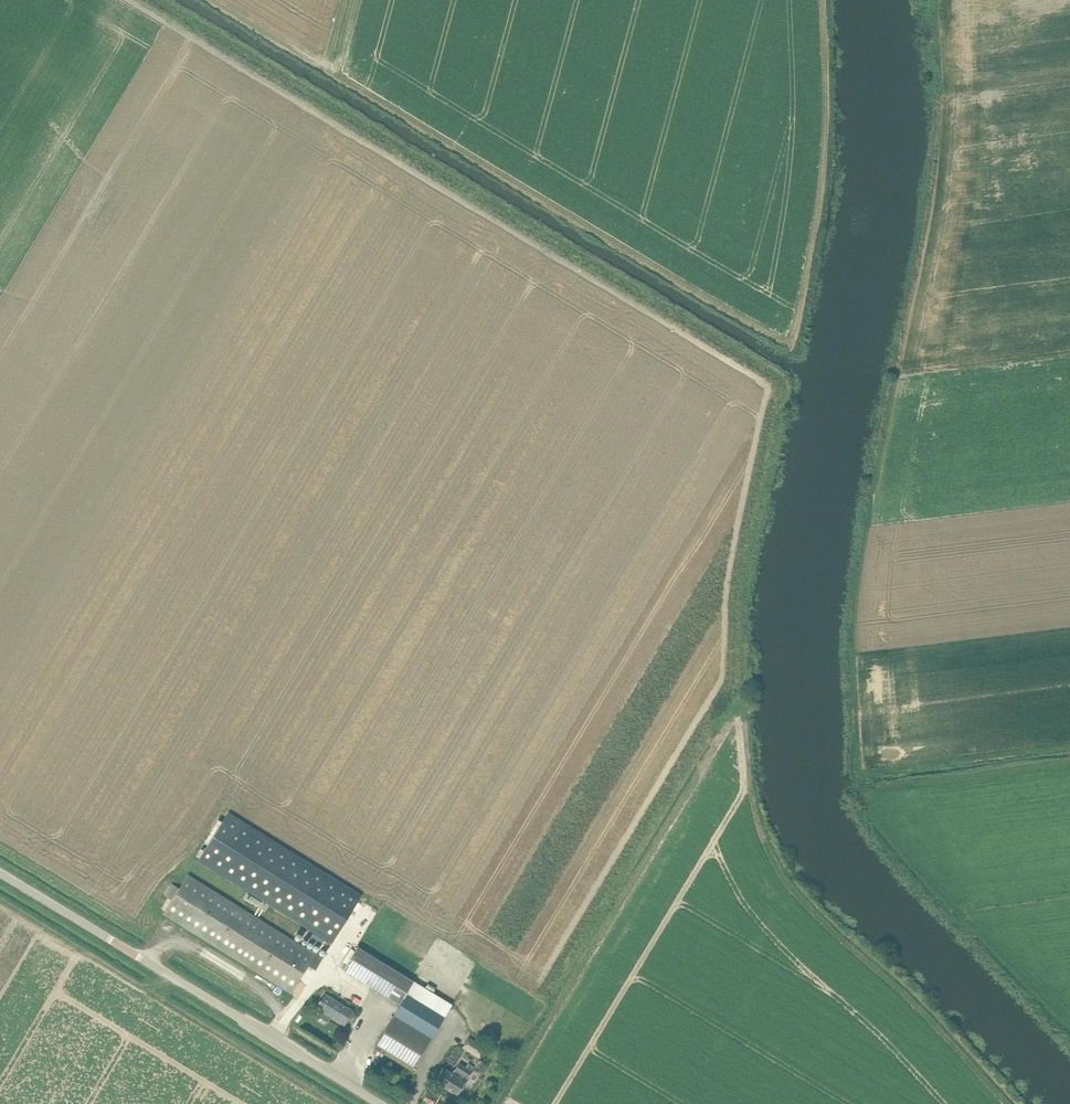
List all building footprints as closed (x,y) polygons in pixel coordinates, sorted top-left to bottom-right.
[(330,943),(359,896),(225,813),(196,860),(330,943)] [(315,970),(321,961),(322,959),(187,875),(169,905),(163,914),(291,993),(308,966),(315,970)] [(324,956),(328,947),(321,944),(318,954),(324,956)] [(412,1070),(430,1040),(444,1018),(406,994),(413,982),(357,948),(343,970),(400,1005),(393,1016),(374,1048),(412,1070)] [(421,972),(415,985),(456,1005),(462,992),(421,972)] [(344,1026),(349,1016),(352,1012),(324,994),(316,1008),(344,1026)] [(488,1045),(493,1036),(478,1028),(473,1037),(488,1045)] [(478,1059),(486,1048),(469,1037),(462,1048),(478,1059)] [(465,1068),(458,1063),(454,1070),(452,1073),(442,1068),(434,1082),(456,1096),(462,1086),(474,1067),(468,1064),(465,1068)]
